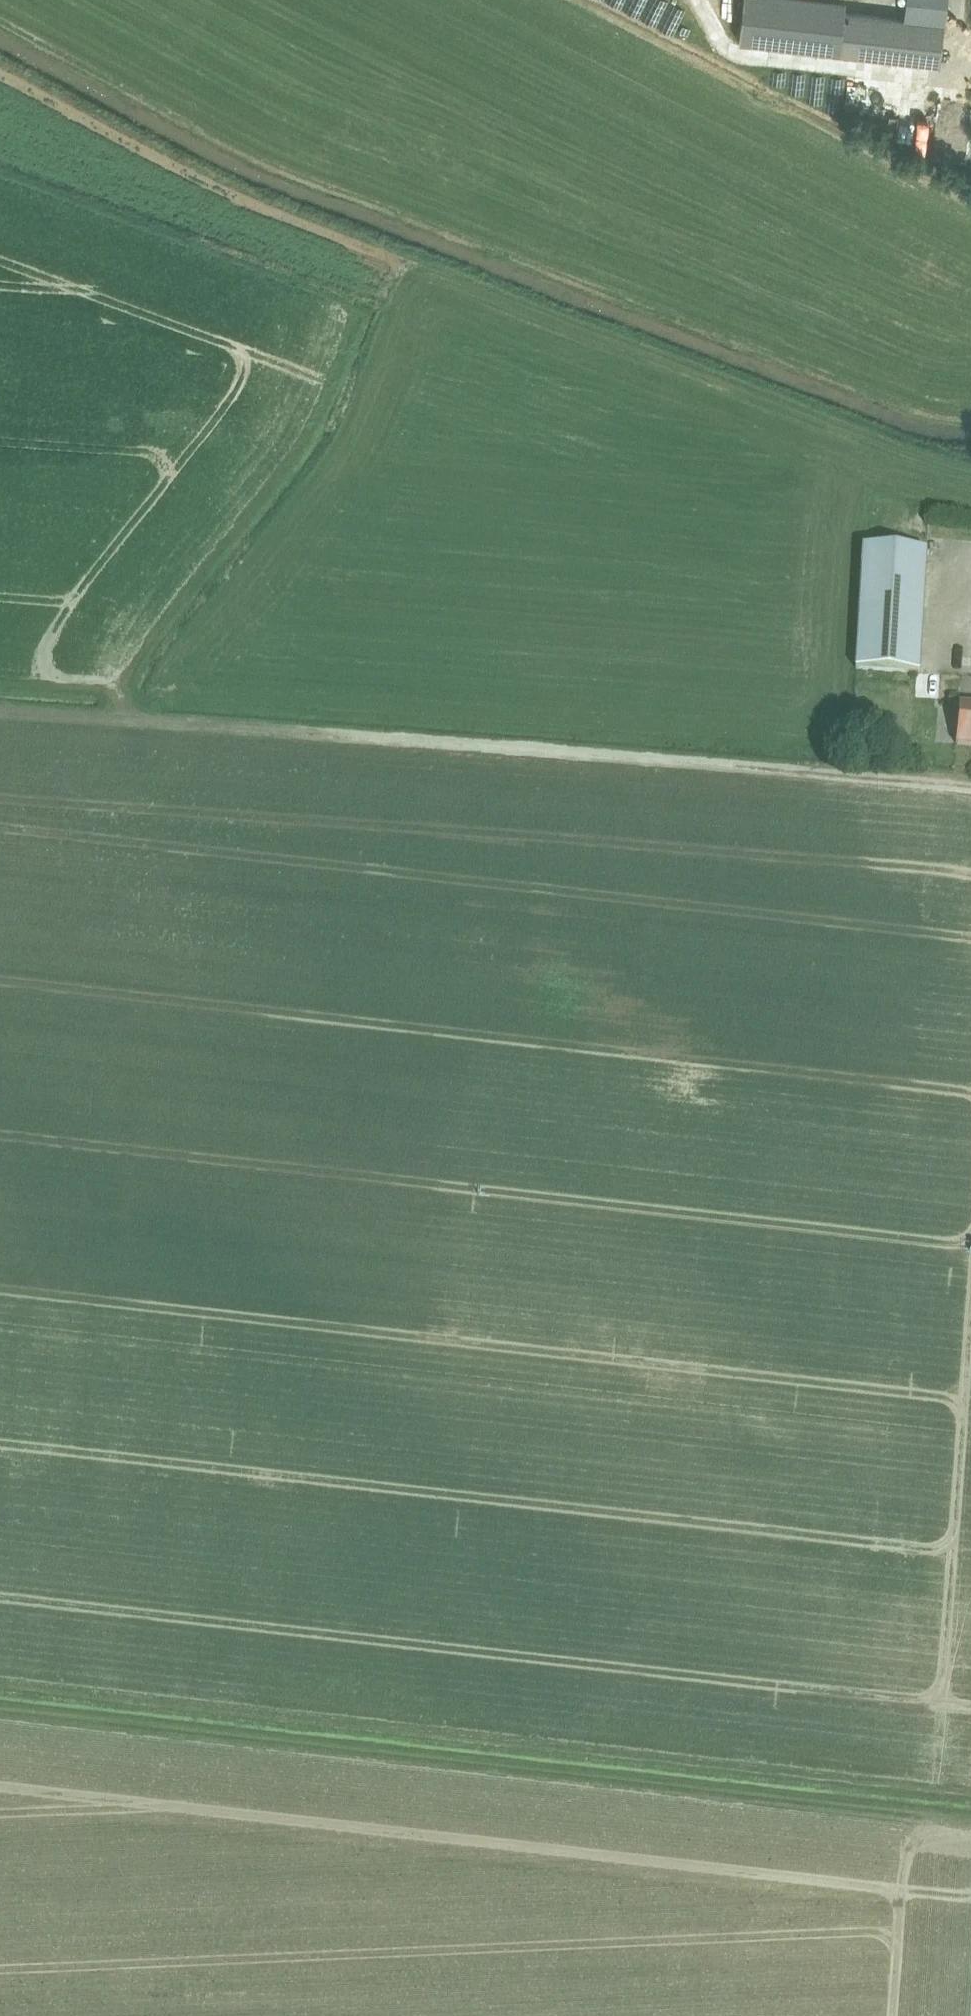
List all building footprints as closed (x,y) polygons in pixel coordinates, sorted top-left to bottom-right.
[(904,17),(845,10),(846,0),(743,0),(738,41),(939,64),(944,22),(946,0),(906,0),(904,17)] [(844,117),(853,118),(855,106),(846,104),(844,117)] [(937,142),(966,144),(968,109),(939,107),(937,142)] [(923,143),(927,113),(912,111),(909,141),(923,143)] [(856,671),(919,674),(926,551),(863,548),(856,671)] [(956,745),(970,746),(970,705),(959,704),(956,745)]
